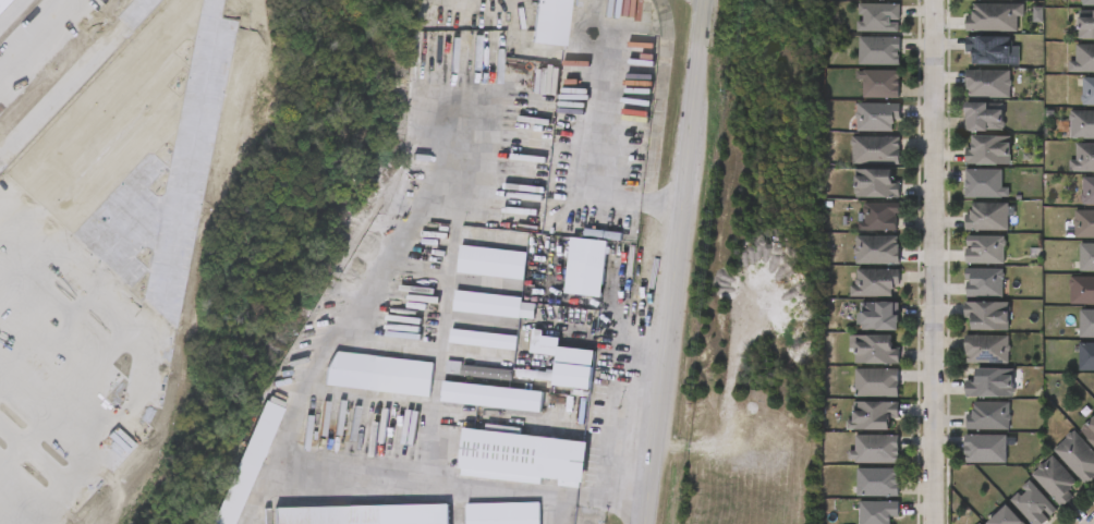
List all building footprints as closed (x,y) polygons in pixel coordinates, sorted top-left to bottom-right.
[(512,60),(545,64),(552,0),(517,0),(516,5),(518,6),(512,60)] [(532,42),(535,0),(569,0),(566,46),(532,42)] [(877,0),(867,0),(829,0),(829,16),(877,16),(877,0)] [(1064,22),(1093,23),(1093,0),(1064,0),(1064,22)] [(967,31),(967,2),(1017,2),(1017,31),(967,31)] [(899,4),(899,32),(860,32),(860,4),(899,4)] [(1080,11),(1093,11),(1093,39),(1080,39),(1080,11)] [(881,39),(881,22),(842,20),(841,39),(838,39),(838,49),(879,50),(880,39),(881,39)] [(1005,33),(1005,21),(954,20),(954,33),(947,33),(947,48),(998,49),(998,33),(1005,33)] [(1093,55),(1093,27),(1061,27),(1061,55),(1093,55)] [(974,64),(974,52),(965,52),(965,36),(1013,36),(1013,64),(974,64)] [(861,64),(861,38),(900,38),(900,64),(861,64)] [(1073,45),(1093,45),(1093,71),(1073,71),(1073,45)] [(881,55),(841,54),(840,81),(880,83),(881,55)] [(948,54),(948,69),(954,69),(954,83),(998,82),(998,67),(992,67),(992,54),(948,54)] [(1057,61),(1057,78),(1051,78),(1051,89),(1093,89),(1093,62),(1057,61)] [(1007,96),(965,96),(965,70),(1007,70),(1007,96)] [(864,98),(864,71),(900,71),(900,98),(864,98)] [(1082,78),(1093,78),(1093,105),(1082,105),(1082,78)] [(881,115),(880,87),(838,87),(838,98),(844,98),(845,116),(881,115)] [(990,115),(991,87),(948,87),(948,115),(990,115)] [(1064,94),(1064,122),(1093,123),(1093,95),(1064,94)] [(859,102),(897,102),(897,130),(859,130),(859,102)] [(1001,102),(1001,130),(964,130),(964,102),(1001,102)] [(1070,110),(1093,110),(1093,138),(1070,138),(1070,110)] [(985,148),(985,120),(947,119),(947,148),(985,148)] [(881,137),(881,120),(838,121),(838,148),(874,147),(874,137),(881,137)] [(1093,155),(1093,128),(1052,127),(1052,155),(1093,155)] [(900,163),(854,163),(853,136),(900,135),(900,163)] [(1008,135),(1008,163),(967,163),(967,135),(1008,135)] [(1073,144),(1093,144),(1093,171),(1073,171),(1073,144)] [(947,181),(991,182),(991,153),(954,153),(954,165),(947,165),(947,181)] [(880,154),(833,154),(833,181),(880,181),(880,154)] [(1093,189),(1093,176),(1093,161),(1057,161),(1058,177),(1051,177),(1051,189),(1093,189)] [(964,169),(1002,169),(1002,196),(964,196),(964,169)] [(900,198),(858,198),(858,170),(900,170),(900,198)] [(1082,176),(1093,176),(1093,204),(1082,204),(1082,176)] [(874,187),(837,186),(836,213),(881,214),(881,199),(874,199),(874,187)] [(947,214),(990,214),(990,204),(983,204),(983,186),(947,186),(947,214)] [(1093,221),(1093,194),(1064,194),(1063,221),(1093,221)] [(1006,230),(965,230),(965,202),(1006,202),(1006,230)] [(899,230),(861,230),(861,204),(899,204),(899,230)] [(1073,210),(1093,210),(1093,237),(1073,237),(1073,210)] [(989,219),(954,220),(954,230),(947,230),(947,247),(990,246),(989,219)] [(881,220),(845,220),(846,239),(839,239),(839,248),(878,247),(877,230),(881,230),(881,220)] [(1055,227),(1056,255),(1092,255),(1092,243),(1093,243),(1093,227),(1055,227)] [(1004,264),(965,264),(965,235),(1004,235),(1004,264)] [(572,236),(609,241),(603,297),(566,292),(572,236)] [(900,264),(855,264),(855,236),(900,236),(900,264)] [(1080,243),(1093,243),(1093,270),(1080,270),(1080,243)] [(881,280),(880,252),(836,253),(837,281),(881,280)] [(986,252),(949,253),(949,264),(947,264),(947,280),(986,280),(986,252)] [(584,313),(588,257),(552,255),(549,311),(584,313)] [(1092,273),(1092,260),(1061,260),(1061,287),(1093,288),(1093,273),(1092,273)] [(439,289),(505,297),(508,269),(442,262),(439,289)] [(852,268),(898,268),(898,295),(852,295),(852,268)] [(1002,268),(1002,295),(965,295),(965,268),(1002,268)] [(1070,277),(1093,277),(1093,304),(1070,304),(1070,277)] [(985,286),(948,285),(947,314),(984,314),(985,286)] [(874,314),(874,301),(881,301),(881,286),(838,286),(837,302),(831,302),(831,314),(874,314)] [(1051,294),(1052,321),(1093,321),(1093,293),(1051,294)] [(899,330),(861,330),(861,302),(899,302),(899,330)] [(1009,330),(974,330),(974,318),(965,318),(965,302),(1009,302),(1009,330)] [(503,315),(437,307),(435,328),(500,335),(503,315)] [(1079,309),(1093,309),(1093,338),(1079,338),(1079,309)] [(880,347),(880,319),(842,319),(842,329),(839,329),(839,348),(880,347)] [(991,346),(990,319),(946,319),(947,335),(954,334),(954,347),(991,346)] [(1093,355),(1093,339),(1091,339),(1091,327),(1061,326),(1061,354),(1093,355)] [(556,354),(533,352),(534,329),(542,329),(540,344),(594,348),(591,388),(554,386),(556,354)] [(900,364),(855,364),(855,336),(900,336),(900,364)] [(1009,362),(965,362),(965,336),(1009,336),(1009,362)] [(1080,342),(1093,342),(1093,370),(1080,370),(1080,342)] [(432,360),(497,367),(498,352),(433,346),(432,360)] [(576,367),(523,362),(524,348),(514,347),(512,370),(538,372),(535,402),(573,406),(576,367)] [(880,380),(881,364),(874,364),(874,352),(837,351),(836,379),(880,380)] [(990,352),(947,352),(946,379),(990,380),(990,352)] [(1061,360),(1061,388),(1093,388),(1093,360),(1061,360)] [(307,402),(411,414),(415,379),(311,368),(307,402)] [(900,395),(855,395),(855,368),(900,368),(900,395)] [(1013,368),(1013,397),(967,397),(967,378),(977,378),(977,368),(1013,368)] [(442,393),(493,396),(494,386),(443,383),(442,393)] [(880,386),(837,385),(837,414),(880,414),(880,386)] [(995,386),(958,385),(957,398),(947,397),(947,413),(994,414),(995,386)] [(536,388),(499,386),(499,395),(535,397),(536,388)] [(525,409),(426,397),(424,418),(522,429),(525,409)] [(900,418),(894,418),(894,429),(854,429),(854,402),(900,402),(900,418)] [(968,402),(1010,402),(1010,429),(968,429),(968,402)] [(259,423),(239,415),(198,523),(220,523),(259,423)] [(1080,429),(1093,415),(1093,443),(1080,429)] [(871,447),(872,435),(880,435),(881,419),(835,418),(835,438),(828,438),(828,446),(871,447)] [(991,418),(955,419),(955,428),(948,429),(948,447),(992,446),(991,418)] [(462,474),(465,429),(588,438),(585,483),(462,474)] [(1073,431),(1093,452),(1093,478),(1087,485),(1054,450),(1073,431)] [(900,435),(900,462),(854,462),(855,435),(900,435)] [(1008,463),(965,463),(965,435),(1008,435),(1008,463)] [(569,458),(446,445),(441,492),(522,501),(522,494),(541,496),(540,502),(564,505),(569,458)] [(880,452),(837,451),(836,468),(830,467),(830,479),(879,480),(880,452)] [(947,480),(988,480),(988,451),(947,452),(947,480)] [(1063,508),(1032,476),(1052,456),(1083,488),(1063,508)] [(899,496),(858,496),(858,467),(899,467),(899,496)] [(1059,512),(1045,523),(1034,523),(1011,499),(1031,480),(1059,512)] [(839,512),(879,512),(879,485),(839,485),(839,512)] [(891,517),(891,523),(859,523),(859,501),(900,501),(900,517),(891,517)] [(540,502),(540,523),(467,523),(467,502),(540,502)] [(451,505),(451,523),(275,523),(275,507),(451,505)] [(1008,505),(1026,523),(988,523),(1008,505)]
